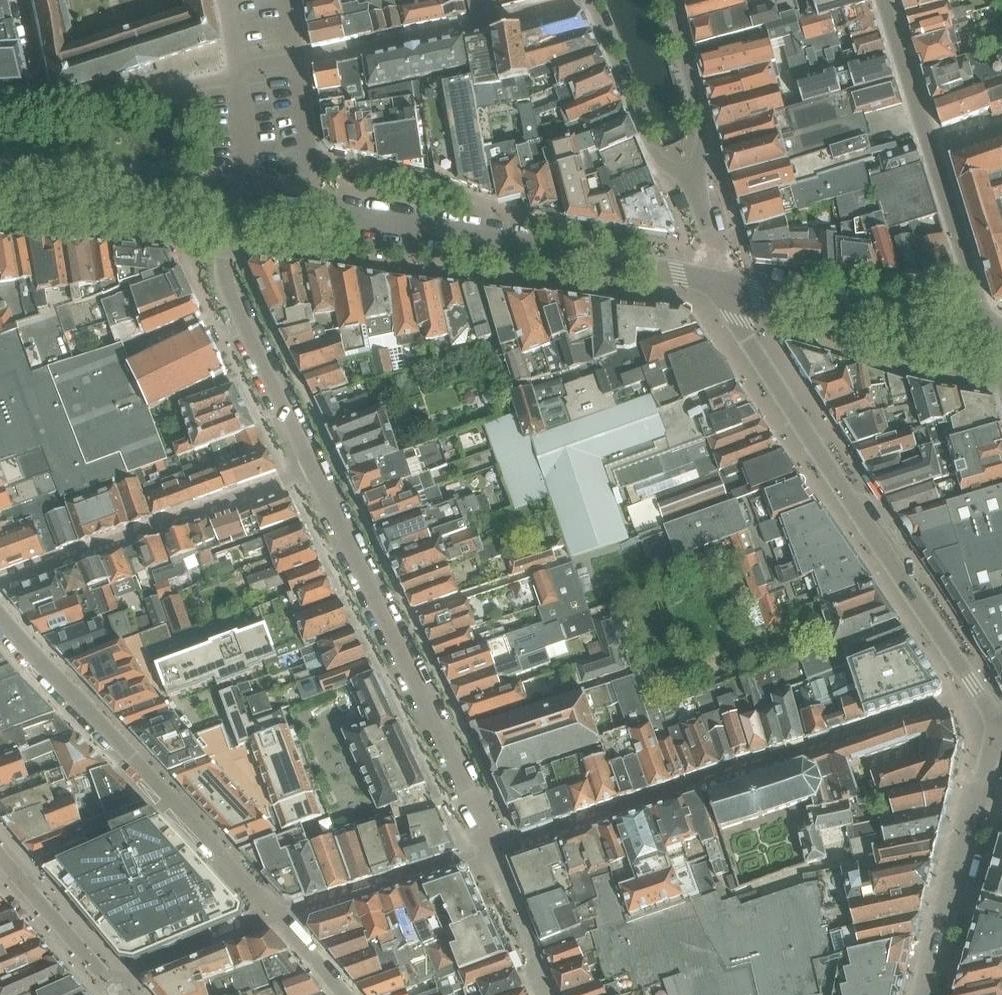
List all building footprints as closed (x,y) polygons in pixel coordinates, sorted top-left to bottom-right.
[(28,91),(8,0),(0,0),(0,92),(28,91)] [(52,95),(89,83),(89,82),(115,75),(129,71),(130,71),(141,67),(156,62),(155,61),(183,52),(183,53),(218,42),(219,42),(213,11),(211,0),(170,0),(173,14),(81,43),(75,45),(65,0),(31,0),(52,95)] [(306,5),(309,23),(344,16),(345,19),(370,13),(370,0),(332,0),(306,5)] [(381,0),(370,0),(370,13),(374,33),(387,30),(381,0)] [(387,30),(402,27),(402,26),(401,26),(400,21),(396,0),(381,0),(387,30)] [(401,7),(404,20),(405,25),(405,26),(446,18),(442,0),(400,0),(401,7)] [(446,18),(467,13),(464,0),(442,0),(446,18)] [(497,7),(495,0),(468,0),(471,13),(497,7)] [(687,0),(691,21),(748,6),(768,0),(688,0),(687,0)] [(691,21),(697,46),(755,30),(768,27),(782,23),(780,17),(788,15),(800,11),(797,0),(768,0),(748,6),(691,21)] [(696,46),(699,57),(734,49),(770,39),(771,41),(782,38),(793,35),(800,56),(788,59),(794,77),(846,62),(843,54),(839,38),(836,30),(831,14),(870,2),(870,0),(819,0),(814,2),(802,5),(806,15),(801,16),(800,11),(788,15),(780,17),(782,23),(768,27),(755,30),(697,46),(696,46)] [(907,12),(940,2),(948,0),(903,0),(907,12)] [(907,12),(912,30),(954,16),(955,19),(967,16),(968,16),(967,12),(976,10),(974,4),(964,7),(964,6),(952,10),(949,0),(948,0),(940,2),(907,12)] [(870,2),(831,14),(836,30),(875,19),(870,2)] [(522,25),(525,46),(592,30),(584,11),(522,25)] [(345,19),(310,27),(312,47),(374,33),(370,13),(345,19)] [(954,16),(912,30),(916,41),(953,30),(970,26),(967,16),(955,19),(954,16)] [(875,19),(836,30),(839,38),(851,35),(853,41),(851,42),(852,43),(881,34),(875,19)] [(494,31),(498,52),(502,80),(525,76),(529,75),(528,71),(525,46),(522,25),(494,31)] [(528,71),(532,69),(599,47),(592,30),(525,46),(528,71)] [(953,30),(916,41),(925,70),(962,57),(961,57),(953,30)] [(502,80),(498,52),(494,31),(468,37),(473,67),(475,79),(476,89),(503,83),(502,80)] [(854,51),(843,54),(846,62),(846,64),(887,53),(881,34),(852,43),(854,51)] [(793,35),(782,38),(788,59),(800,56),(793,35)] [(450,71),(473,67),(468,37),(459,38),(455,39),(446,41),(446,40),(445,41),(450,71)] [(734,49),(699,57),(704,80),(734,72),(739,71),(747,69),(772,63),(777,62),(771,41),(770,39),(734,49)] [(385,54),(390,83),(450,71),(445,41),(443,41),(443,42),(421,46),(418,47),(412,49),(412,48),(408,49),(387,54),(387,53),(385,54)] [(599,47),(532,69),(536,79),(555,72),(560,84),(607,66),(601,53),(600,49),(599,47)] [(925,70),(935,102),(959,93),(984,84),(994,80),(1001,78),(1001,60),(983,66),(978,64),(976,64),(972,53),(961,57),(962,57),(925,70)] [(369,88),(390,83),(385,54),(382,54),(382,55),(367,58),(364,59),(368,80),(369,88)] [(888,57),(849,68),(856,89),(894,78),(888,57)] [(343,87),(320,91),(328,139),(327,139),(328,143),(333,148),(354,153),(347,106),(356,104),(356,101),(365,100),(361,81),(368,80),(364,59),(347,62),(345,62),(345,63),(341,64),(341,63),(339,64),(338,64),(343,87)] [(735,77),(706,85),(711,106),(712,106),(779,86),(776,78),(781,76),(777,62),(772,63),(747,69),(739,71),(734,72),(735,77)] [(338,64),(316,69),(320,91),(343,87),(338,64)] [(560,100),(551,103),(553,109),(560,107),(616,87),(607,66),(560,84),(555,86),(560,100)] [(836,72),(798,83),(804,104),(842,93),(836,72)] [(456,82),(464,81),(463,74),(455,75),(456,82)] [(455,75),(446,77),(448,84),(456,82),(455,75)] [(519,102),(531,100),(525,76),(502,80),(503,83),(476,89),(480,109),(488,108),(505,105),(519,102)] [(448,84),(446,77),(438,79),(439,86),(448,84)] [(935,102),(943,126),(992,110),(994,116),(1001,114),(1001,78),(994,80),(984,84),(959,93),(935,102)] [(422,89),(425,106),(425,107),(426,116),(428,147),(433,146),(437,164),(437,167),(437,171),(438,173),(449,177),(449,178),(451,179),(452,178),(460,181),(460,182),(463,183),(470,185),(470,186),(472,187),(472,186),(481,190),(484,191),(492,194),(492,195),(495,196),(493,181),(490,169),(491,169),(490,167),(488,154),(487,151),(487,150),(485,140),(485,138),(482,126),(483,126),(482,123),(480,110),(480,109),(476,89),(475,79),(464,81),(456,82),(448,84),(439,86),(431,87),(422,89)] [(431,87),(439,86),(438,79),(430,80),(431,87)] [(752,144),(725,152),(732,177),(732,176),(759,169),(788,160),(790,160),(839,146),(865,138),(859,115),(902,103),(895,79),(786,110),(776,113),(782,136),(752,144)] [(421,82),(391,87),(395,112),(397,127),(402,158),(401,158),(402,164),(417,162),(418,168),(425,169),(417,107),(422,106),(422,108),(423,116),(425,116),(425,107),(425,106),(422,89),(421,82)] [(779,86),(712,106),(719,129),(745,122),(752,120),(776,113),(786,110),(779,86)] [(391,87),(370,92),(372,104),(374,116),(374,117),(376,131),(381,159),(384,160),(401,158),(402,158),(397,127),(395,112),(391,87)] [(616,87),(560,107),(566,121),(561,123),(562,126),(622,102),(616,87)] [(622,102),(562,126),(564,133),(575,131),(576,135),(576,137),(577,138),(593,133),(629,119),(622,102)] [(551,103),(534,110),(536,116),(553,109),(551,103)] [(356,104),(347,106),(354,153),(361,154),(361,155),(381,159),(376,131),(374,117),(374,116),(372,104),(357,106),(356,104)] [(516,140),(516,143),(534,209),(567,218),(567,217),(549,144),(547,137),(542,138),(538,124),(536,117),(536,116),(534,110),(533,104),(520,106),(526,138),(516,140)] [(506,114),(505,105),(488,108),(489,117),(490,117),(506,114)] [(719,129),(718,129),(725,152),(752,144),(782,136),(776,113),(752,120),(745,122),(719,129)] [(576,137),(549,144),(567,217),(567,218),(623,226),(613,195),(655,181),(629,119),(593,133),(577,138),(576,137)] [(759,169),(732,176),(739,201),(740,201),(779,191),(797,186),(818,180),(817,177),(839,170),(866,162),(875,159),(868,137),(865,138),(839,146),(790,160),(788,160),(759,169)] [(952,157),(956,169),(959,182),(968,208),(977,238),(977,240),(1001,233),(1001,140),(952,157)] [(489,149),(487,150),(487,151),(488,154),(490,167),(492,167),(497,190),(498,196),(499,201),(506,200),(523,196),(524,201),(525,201),(526,207),(527,207),(533,209),(533,210),(534,209),(516,143),(510,144),(489,149)] [(882,166),(869,171),(872,181),(922,163),(916,144),(879,156),(882,166)] [(779,191),(740,201),(747,227),(786,217),(785,214),(813,207),(812,205),(837,198),(854,193),(870,189),(874,187),(872,181),(869,171),(866,162),(839,170),(817,177),(818,180),(797,186),(779,191)] [(922,163),(872,181),(874,187),(883,213),(888,230),(909,224),(912,223),(918,221),(939,214),(923,163),(922,163)] [(655,181),(613,195),(623,226),(669,233),(669,232),(670,232),(671,231),(670,231),(673,227),(673,228),(674,226),(673,226),(655,181)] [(870,189),(854,193),(860,214),(876,209),(870,189)] [(854,193),(837,198),(842,219),(860,214),(854,193)] [(883,213),(856,221),(856,225),(858,236),(873,235),(875,243),(883,271),(902,273),(888,230),(883,213)] [(786,217),(747,227),(753,245),(821,243),(821,235),(831,234),(830,227),(810,229),(790,230),(786,217)] [(843,239),(837,239),(839,265),(844,266),(883,271),(875,243),(873,235),(858,236),(856,225),(856,221),(842,223),(843,239)] [(912,223),(909,224),(926,276),(959,280),(954,265),(947,240),(945,234),(926,240),(918,221),(912,223)] [(909,224),(888,230),(902,273),(926,276),(909,224)] [(821,243),(753,245),(756,256),(761,260),(839,265),(837,239),(837,233),(831,234),(821,235),(821,243)] [(977,240),(978,242),(984,261),(996,301),(1001,302),(1001,233),(977,240)] [(0,237),(0,268),(3,283),(7,302),(8,309),(11,308),(17,323),(28,319),(11,238),(0,237)] [(17,323),(11,308),(0,312),(0,335),(19,329),(35,373),(75,360),(66,333),(65,332),(64,328),(62,324),(61,321),(60,319),(59,314),(57,309),(59,308),(70,305),(75,303),(65,240),(65,239),(29,238),(29,239),(37,285),(33,286),(38,316),(28,319),(17,323)] [(11,238),(28,319),(38,316),(33,286),(37,285),(29,239),(11,238)] [(90,242),(65,240),(72,287),(75,303),(85,300),(93,298),(101,296),(101,295),(103,294),(101,285),(97,285),(90,242)] [(94,242),(90,242),(97,285),(101,285),(103,294),(122,286),(121,285),(115,243),(113,243),(113,244),(112,244),(94,242)] [(118,244),(115,243),(121,285),(150,275),(152,274),(149,247),(146,246),(132,245),(132,246),(118,244)] [(165,249),(149,247),(152,274),(177,266),(178,265),(172,253),(171,253),(170,252),(169,251),(168,250),(167,250),(165,249)] [(258,259),(251,266),(260,285),(261,285),(281,329),(292,351),(317,342),(313,326),(318,325),(303,265),(303,264),(301,264),(281,262),(281,261),(279,261),(279,262),(277,262),(277,261),(258,259)] [(305,266),(303,265),(318,325),(313,326),(317,342),(318,345),(339,337),(346,360),(373,354),(357,272),(332,269),(327,268),(307,266),(307,265),(305,265),(305,266)] [(8,309),(7,302),(3,283),(0,268),(0,312),(8,309)] [(118,295),(102,300),(112,329),(127,323),(193,299),(186,284),(187,284),(184,279),(183,277),(179,270),(132,286),(133,289),(117,295),(118,295)] [(359,272),(357,272),(373,354),(378,377),(395,373),(394,370),(389,350),(400,347),(399,346),(386,277),(385,277),(359,273),(359,272)] [(388,277),(386,277),(399,346),(404,345),(423,341),(420,327),(421,327),(411,281),(388,278),(388,277)] [(424,283),(411,281),(421,327),(426,326),(428,341),(435,339),(435,341),(438,357),(455,352),(454,348),(441,285),(432,284),(432,283),(425,282),(424,283)] [(463,287),(441,285),(454,348),(494,338),(486,313),(481,296),(479,289),(463,287)] [(486,289),(486,291),(492,308),(501,342),(503,348),(494,351),(499,358),(510,393),(511,392),(518,414),(525,440),(573,422),(565,399),(569,397),(565,385),(563,379),(534,387),(532,380),(515,385),(506,356),(522,351),(503,291),(502,291),(502,292),(498,291),(497,290),(497,291),(489,290),(486,289)] [(504,291),(503,291),(522,351),(506,356),(515,385),(532,380),(552,374),(544,347),(552,344),(537,295),(537,294),(535,294),(535,295),(504,292),(504,291)] [(537,295),(552,344),(544,347),(552,374),(562,371),(571,369),(561,338),(560,338),(558,332),(567,328),(558,297),(537,295)] [(567,328),(558,332),(560,338),(561,338),(593,325),(591,301),(589,301),(583,300),(583,301),(574,300),(574,299),(560,298),(560,297),(558,297),(567,328)] [(193,299),(127,323),(131,331),(135,330),(139,339),(169,327),(185,322),(186,326),(188,325),(187,323),(192,321),(191,319),(196,317),(198,316),(199,316),(201,315),(200,314),(196,306),(197,305),(196,305),(195,305),(193,301),(193,300),(194,300),(194,299),(193,299)] [(593,325),(561,338),(571,369),(596,361),(618,353),(615,305),(591,301),(593,325)] [(59,308),(57,309),(59,314),(71,309),(70,305),(59,308)] [(600,373),(565,385),(569,397),(565,399),(573,422),(624,404),(620,391),(626,389),(622,378),(711,345),(710,344),(710,345),(705,336),(704,335),(699,327),(700,327),(699,326),(693,316),(693,315),(694,314),(694,313),(694,312),(693,310),(692,309),(691,308),(690,308),(689,307),(688,308),(687,308),(685,308),(684,309),(684,310),(684,311),(683,311),(683,310),(682,310),(682,311),(671,310),(671,309),(670,309),(670,310),(659,309),(654,309),(655,308),(628,307),(615,305),(618,353),(596,361),(600,373)] [(71,309),(59,314),(60,319),(73,314),(71,309)] [(73,314),(60,319),(61,321),(62,324),(75,319),(73,314)] [(75,319),(62,324),(64,328),(76,324),(75,319)] [(76,324),(64,328),(65,332),(66,333),(78,329),(76,324)] [(133,363),(131,364),(152,411),(155,410),(155,409),(168,403),(168,404),(170,403),(169,402),(175,399),(177,398),(187,392),(188,393),(191,391),(190,391),(210,380),(210,381),(212,380),(214,385),(216,384),(214,380),(217,379),(216,379),(225,374),(225,375),(228,374),(227,371),(226,372),(222,362),(223,361),(222,359),(220,356),(219,354),(216,355),(212,347),(215,346),(214,344),(213,340),(212,337),(210,338),(205,326),(202,328),(203,329),(191,333),(188,327),(187,328),(190,334),(189,334),(169,345),(169,344),(167,346),(159,350),(153,353),(151,354),(139,360),(133,363)] [(421,327),(420,327),(423,341),(424,343),(435,341),(435,339),(428,341),(426,326),(421,327)] [(1,465),(10,489),(53,473),(60,492),(62,498),(65,497),(91,487),(116,478),(130,473),(136,471),(142,469),(156,464),(165,460),(168,459),(150,412),(152,411),(131,364),(124,343),(88,355),(75,360),(35,373),(19,329),(0,335),(0,466),(1,465)] [(74,334),(78,344),(87,341),(83,330),(74,334)] [(318,345),(294,354),(304,373),(304,374),(340,362),(346,360),(339,337),(318,345)] [(133,349),(139,360),(151,354),(145,343),(133,349)] [(400,347),(389,350),(394,370),(409,366),(404,345),(399,346),(400,347)] [(626,389),(620,391),(624,404),(652,394),(662,410),(684,402),(684,403),(686,402),(700,397),(700,398),(701,398),(701,397),(707,395),(707,396),(708,396),(708,395),(735,384),(736,385),(737,385),(712,347),(711,345),(622,378),(626,389)] [(789,345),(788,346),(793,354),(809,379),(811,381),(836,373),(849,368),(852,362),(831,355),(789,345)] [(373,361),(361,364),(364,375),(376,372),(373,361)] [(340,362),(304,374),(314,395),(349,383),(346,374),(346,371),(343,364),(341,363),(340,362)] [(836,373),(811,381),(811,382),(826,405),(827,406),(871,391),(867,368),(858,365),(854,363),(852,362),(849,368),(836,373)] [(867,368),(871,391),(827,406),(839,425),(895,407),(891,391),(888,391),(884,373),(867,368)] [(895,407),(910,402),(905,380),(887,375),(891,391),(895,407)] [(914,400),(920,425),(922,425),(928,423),(934,443),(945,440),(941,429),(944,428),(943,420),(935,386),(909,381),(914,400)] [(518,414),(486,424),(516,510),(551,497),(565,537),(568,546),(572,557),(629,539),(614,492),(637,484),(664,475),(659,459),(680,451),(697,445),(763,422),(759,417),(747,399),(737,385),(736,385),(735,384),(708,395),(708,396),(707,396),(707,395),(701,397),(701,398),(700,398),(700,397),(686,402),(684,403),(684,402),(662,410),(652,394),(624,404),(573,422),(525,440),(518,414)] [(183,407),(191,431),(234,414),(231,407),(243,402),(236,386),(230,388),(183,407)] [(350,386),(334,392),(335,396),(352,390),(350,386)] [(935,386),(943,420),(944,428),(952,425),(950,416),(963,412),(957,391),(935,386)] [(489,391),(485,396),(488,402),(494,403),(498,398),(495,392),(489,391)] [(1001,426),(1001,420),(995,398),(957,391),(963,412),(950,416),(952,425),(944,428),(941,429),(945,440),(1001,426)] [(332,392),(316,399),(331,429),(367,414),(367,412),(373,410),(367,394),(349,402),(348,400),(338,404),(332,392)] [(910,402),(895,407),(839,425),(853,447),(891,433),(891,436),(920,425),(914,400),(910,402)] [(256,428),(243,402),(231,407),(234,414),(191,431),(194,438),(174,445),(178,456),(212,444),(224,440),(236,435),(256,428)] [(367,414),(331,429),(352,470),(400,454),(385,407),(367,414)] [(680,451),(659,459),(664,475),(695,463),(772,436),(763,422),(697,445),(680,451)] [(918,448),(934,443),(928,423),(922,425),(920,425),(891,436),(891,433),(853,447),(866,466),(918,448)] [(957,475),(962,494),(1001,483),(1001,426),(945,440),(951,460),(952,460),(957,475)] [(489,440),(484,427),(461,435),(465,448),(489,440)] [(256,429),(236,436),(239,443),(244,459),(267,452),(256,429)] [(236,435),(224,440),(226,447),(239,443),(236,436),(236,435)] [(772,436),(695,463),(701,480),(782,451),(772,436)] [(951,460),(945,440),(934,443),(918,448),(920,458),(906,463),(908,468),(874,479),(886,497),(934,482),(957,475),(952,460),(951,460)] [(216,456),(227,488),(238,484),(231,464),(223,441),(212,445),(216,456)] [(440,441),(352,471),(363,495),(431,470),(448,464),(440,441)] [(920,458),(918,448),(866,466),(874,479),(908,468),(906,463),(920,458)] [(643,503),(629,508),(639,536),(665,527),(738,501),(799,478),(788,461),(782,451),(701,480),(642,501),(643,503)] [(238,484),(276,470),(267,452),(244,459),(231,464),(238,484)] [(210,494),(227,488),(216,456),(208,459),(212,470),(203,473),(210,494)] [(165,460),(156,464),(159,472),(168,469),(165,460)] [(664,475),(637,484),(642,501),(701,480),(695,463),(664,475)] [(193,464),(183,468),(184,472),(194,500),(210,494),(203,473),(196,475),(193,464)] [(1,465),(0,466),(0,492),(10,489),(1,465)] [(145,479),(142,469),(136,471),(139,481),(145,479)] [(431,470),(363,495),(369,509),(436,485),(431,470)] [(116,478),(123,497),(129,516),(131,522),(151,515),(149,509),(139,481),(136,471),(130,473),(116,478)] [(159,472),(150,476),(152,481),(161,478),(159,472)] [(184,472),(162,481),(171,508),(194,500),(184,472)] [(49,495),(60,492),(53,473),(10,489),(0,492),(0,513),(11,509),(35,500),(49,495)] [(80,541),(105,532),(113,529),(102,496),(110,493),(112,501),(123,497),(116,478),(91,487),(65,497),(69,509),(71,516),(80,541)] [(144,484),(155,514),(171,508),(162,481),(161,478),(152,481),(144,484)] [(738,501),(665,527),(677,557),(818,506),(806,489),(799,478),(738,501)] [(934,482),(886,497),(899,518),(904,516),(941,504),(958,498),(954,488),(952,480),(936,485),(934,482)] [(436,485),(369,509),(377,525),(444,502),(438,485),(436,485)] [(900,518),(918,546),(917,546),(945,588),(963,614),(974,632),(985,650),(991,660),(996,668),(998,673),(1001,678),(1001,486),(900,518)] [(129,516),(123,497),(112,501),(110,493),(102,496),(113,529),(131,522),(129,516)] [(238,509),(243,521),(294,504),(289,495),(285,493),(238,509)] [(485,493),(477,496),(484,516),(493,513),(485,493)] [(476,494),(378,529),(382,537),(383,536),(386,542),(385,542),(387,548),(389,548),(391,554),(390,554),(391,556),(392,556),(393,557),(477,525),(475,521),(484,517),(484,516),(477,496),(476,494)] [(49,495),(35,500),(41,521),(48,518),(60,549),(80,541),(71,516),(69,509),(55,513),(49,495)] [(56,550),(60,549),(48,518),(41,521),(35,500),(11,509),(13,517),(17,528),(13,529),(14,532),(0,537),(0,571),(56,550)] [(299,517),(294,504),(243,521),(249,536),(263,532),(263,530),(294,519),(299,517)] [(665,527),(639,536),(659,589),(694,576),(696,575),(737,560),(747,589),(783,575),(787,585),(856,562),(834,530),(818,506),(677,557),(665,527)] [(249,537),(238,509),(210,518),(212,523),(221,545),(249,537)] [(14,532),(13,529),(17,528),(13,517),(8,519),(9,522),(1,525),(0,523),(0,537),(14,532)] [(200,553),(202,552),(221,546),(209,519),(189,526),(192,531),(200,553)] [(272,553),(310,539),(303,524),(261,539),(242,545),(245,553),(269,546),(272,553)] [(477,525),(393,557),(403,579),(448,563),(478,553),(482,563),(507,554),(501,538),(484,544),(477,525)] [(188,573),(183,558),(198,553),(188,526),(164,535),(174,564),(153,571),(157,584),(168,580),(188,573)] [(136,574),(169,561),(162,542),(160,536),(139,544),(145,557),(132,561),(136,574)] [(565,537),(508,559),(514,575),(557,560),(554,550),(568,546),(565,537)] [(248,577),(250,585),(297,568),(314,562),(320,560),(310,539),(272,553),(277,567),(248,577)] [(139,544),(137,544),(138,545),(121,550),(101,558),(113,585),(137,576),(136,574),(132,561),(145,557),(139,544)] [(91,592),(111,585),(100,558),(80,566),(82,572),(89,586),(91,592)] [(232,560),(218,565),(222,577),(236,572),(232,560)] [(783,575),(747,589),(753,603),(758,601),(776,595),(783,615),(871,585),(856,562),(787,585),(783,575)] [(290,582),(293,592),(329,579),(321,563),(298,571),(297,568),(250,585),(253,593),(268,587),(269,590),(290,582)] [(448,563),(403,579),(416,608),(459,593),(448,563)] [(573,563),(532,577),(542,605),(538,607),(544,623),(545,626),(590,610),(573,563)] [(82,572),(80,566),(58,574),(66,595),(89,586),(82,572)] [(58,574),(25,586),(35,599),(43,596),(47,607),(69,600),(66,595),(58,574)] [(297,611),(337,596),(329,579),(293,592),(290,593),(297,611)] [(158,585),(156,585),(160,596),(161,600),(174,596),(168,580),(157,584),(158,585)] [(31,613),(26,615),(25,615),(43,635),(119,609),(111,585),(91,592),(69,600),(47,607),(31,613)] [(751,609),(748,614),(752,624),(757,626),(766,623),(768,628),(823,609),(835,645),(896,622),(894,619),(893,619),(884,606),(885,606),(878,595),(877,595),(871,586),(872,585),(871,585),(783,615),(776,595),(758,601),(760,606),(751,609)] [(26,615),(31,613),(47,607),(43,596),(35,599),(25,586),(7,592),(26,615)] [(353,629),(350,622),(337,596),(297,611),(290,593),(289,594),(259,605),(260,606),(267,626),(277,655),(278,658),(301,650),(300,648),(353,629)] [(181,594),(162,601),(175,635),(193,628),(181,594)] [(160,596),(146,601),(152,616),(156,627),(169,623),(165,611),(161,600),(160,596)] [(468,598),(419,615),(432,643),(472,629),(472,628),(477,626),(468,598)] [(132,610),(111,618),(118,639),(128,636),(128,635),(140,631),(132,610)] [(495,640),(440,660),(451,682),(547,648),(597,631),(590,610),(545,626),(544,623),(509,635),(495,640)] [(605,655),(577,664),(583,683),(625,669),(620,652),(628,650),(625,641),(627,640),(620,621),(619,621),(616,611),(594,618),(605,655)] [(148,615),(137,619),(141,631),(152,627),(148,615)] [(52,636),(46,638),(69,663),(75,661),(111,646),(101,619),(52,636)] [(835,645),(779,666),(786,688),(790,686),(805,682),(875,654),(875,653),(909,639),(897,622),(896,622),(835,645)] [(261,661),(277,655),(267,626),(240,636),(239,633),(213,643),(214,645),(186,655),(158,665),(170,697),(219,680),(220,684),(253,672),(252,669),(262,665),(261,661)] [(506,626),(491,631),(495,640),(509,635),(506,626)] [(353,629),(300,648),(301,650),(304,658),(306,664),(360,644),(353,629)] [(472,629),(432,643),(440,660),(495,640),(491,631),(475,637),(472,629)] [(875,654),(805,682),(811,703),(831,697),(858,688),(868,719),(870,719),(869,718),(878,715),(878,716),(881,715),(881,714),(890,712),(893,711),(892,711),(901,708),(901,709),(904,708),(904,707),(912,704),(912,705),(916,704),(916,703),(923,701),(923,702),(926,701),(926,700),(935,697),(935,698),(938,697),(938,696),(939,694),(941,692),(941,689),(941,686),(941,685),(940,683),(934,675),(933,672),(932,673),(927,665),(928,664),(926,662),(925,662),(919,654),(920,653),(919,652),(918,652),(911,641),(910,639),(909,639),(875,653),(875,654)] [(193,736),(164,699),(160,701),(122,642),(111,647),(69,663),(77,673),(117,716),(150,751),(196,802),(234,843),(237,846),(277,831),(234,785),(208,757),(233,748),(224,725),(193,736)] [(600,642),(589,645),(593,658),(604,654),(600,642)] [(308,671),(295,675),(297,683),(319,675),(362,661),(367,658),(360,644),(306,664),(308,671)] [(547,648),(451,682),(462,703),(503,689),(500,678),(504,676),(510,679),(552,663),(551,659),(547,648)] [(20,676),(0,653),(0,684),(20,676)] [(376,675),(368,659),(319,676),(319,675),(297,683),(304,700),(353,683),(376,675)] [(577,664),(563,669),(569,688),(583,683),(577,664)] [(779,664),(741,679),(747,698),(752,696),(755,704),(754,704),(769,749),(786,745),(805,739),(803,733),(796,708),(792,693),(790,686),(786,688),(779,666),(779,664)] [(376,675),(353,683),(362,704),(373,726),(396,718),(376,675)] [(57,713),(38,694),(20,676),(0,684),(0,735),(57,713)] [(633,676),(613,684),(620,705),(628,728),(630,728),(651,788),(673,781),(685,776),(661,707),(647,712),(639,692),(633,676)] [(503,689),(462,703),(470,720),(540,697),(534,678),(503,689)] [(741,679),(715,688),(736,758),(753,754),(736,702),(740,700),(747,698),(741,679)] [(245,701),(257,697),(252,683),(240,687),(245,701)] [(613,684),(607,686),(614,707),(620,705),(613,684)] [(607,686),(586,692),(593,714),(609,709),(614,707),(607,686)] [(650,688),(639,692),(647,712),(661,707),(666,705),(662,694),(650,688)] [(715,688),(696,695),(721,764),(736,758),(715,688)] [(835,710),(824,714),(830,730),(867,719),(868,719),(858,688),(831,697),(835,710)] [(249,700),(256,718),(279,709),(272,692),(249,700)] [(478,725),(473,727),(475,731),(476,731),(478,732),(479,733),(479,734),(480,735),(481,734),(485,743),(484,743),(492,759),(496,768),(495,768),(496,771),(495,775),(497,778),(581,751),(602,744),(593,714),(586,692),(585,693),(585,692),(580,693),(580,694),(566,699),(566,698),(561,699),(562,700),(545,705),(545,704),(540,706),(540,707),(524,712),(523,711),(519,712),(519,714),(502,719),(502,718),(497,719),(497,720),(479,727),(478,725)] [(696,695),(675,702),(698,772),(721,764),(696,695)] [(740,700),(736,702),(753,754),(768,750),(769,749),(754,704),(755,704),(752,696),(747,698),(740,700)] [(811,703),(799,707),(807,732),(808,738),(809,737),(810,739),(818,737),(817,735),(822,733),(823,735),(831,733),(830,730),(824,714),(835,710),(831,697),(811,703)] [(325,814),(324,810),(286,707),(279,709),(256,718),(251,720),(244,702),(228,708),(241,745),(251,741),(284,829),(302,822),(325,814)] [(666,705),(661,707),(685,776),(698,772),(675,702),(666,705)] [(609,709),(593,714),(602,744),(603,748),(604,748),(619,743),(636,793),(651,788),(630,728),(628,728),(617,732),(609,709)] [(75,731),(57,713),(0,735),(0,760),(75,731)] [(866,797),(879,794),(879,795),(889,792),(950,779),(954,751),(955,751),(957,739),(955,739),(949,714),(904,725),(752,778),(752,777),(749,778),(749,779),(761,817),(814,799),(816,808),(809,810),(812,823),(806,825),(803,826),(801,829),(800,832),(800,836),(808,865),(818,862),(828,859),(821,833),(847,827),(854,825),(848,802),(858,800),(859,806),(867,805),(866,797)] [(403,801),(400,796),(428,785),(412,751),(396,718),(373,726),(345,734),(381,809),(392,805),(403,801)] [(109,766),(75,731),(0,760),(0,816),(5,822),(80,794),(74,779),(109,766)] [(619,743),(604,748),(620,798),(636,793),(619,743)] [(590,781),(568,787),(576,812),(620,798),(604,748),(603,748),(582,754),(590,781)] [(581,751),(497,778),(510,809),(512,809),(516,817),(514,818),(516,820),(517,820),(521,829),(519,829),(520,832),(523,831),(522,830),(536,825),(536,826),(539,825),(538,824),(553,818),(553,820),(556,819),(547,794),(568,787),(590,781),(582,754),(581,751)] [(122,779),(109,766),(74,779),(80,794),(5,822),(26,847),(98,820),(97,819),(112,815),(112,814),(145,802),(122,779)] [(761,817),(749,779),(709,793),(721,830),(761,817)] [(848,802),(854,825),(854,826),(944,805),(951,779),(950,779),(889,792),(894,811),(870,817),(867,805),(859,806),(858,800),(848,802)] [(437,805),(428,785),(400,796),(403,801),(392,805),(395,814),(397,819),(439,808),(437,805)] [(568,787),(547,794),(556,819),(559,818),(559,817),(570,813),(570,814),(576,812),(568,787)] [(670,805),(683,845),(689,863),(691,864),(710,859),(717,877),(729,873),(729,870),(729,869),(728,869),(727,866),(728,866),(728,865),(727,865),(704,793),(670,805)] [(36,858),(99,833),(155,812),(145,802),(112,814),(112,815),(97,819),(98,820),(26,847),(36,858)] [(708,863),(693,868),(691,864),(689,863),(683,845),(670,805),(617,823),(636,879),(618,886),(616,887),(618,898),(620,897),(629,924),(640,920),(718,893),(717,890),(708,863)] [(847,828),(856,866),(860,865),(862,878),(930,863),(933,851),(940,825),(936,824),(938,817),(941,817),(944,805),(854,826),(847,828)] [(412,864),(458,849),(439,808),(397,819),(412,864)] [(155,811),(155,812),(99,833),(105,847),(48,870),(72,895),(89,915),(88,916),(90,917),(94,921),(97,918),(105,928),(102,931),(105,935),(105,936),(106,937),(107,937),(123,956),(123,957),(125,958),(125,957),(135,959),(135,960),(138,959),(137,958),(160,949),(160,950),(163,949),(162,948),(167,946),(166,942),(178,937),(179,941),(184,939),(185,940),(187,939),(187,938),(209,928),(210,929),(212,928),(212,927),(234,918),(234,919),(237,918),(236,917),(241,915),(242,908),(240,905),(236,900),(155,811)] [(394,870),(412,864),(397,819),(395,814),(377,819),(394,870)] [(377,819),(358,824),(376,876),(394,870),(377,819)] [(618,886),(636,879),(617,823),(599,829),(618,886)] [(376,876),(358,824),(334,831),(335,835),(353,882),(376,876)] [(241,851),(285,898),(293,900),(329,889),(311,844),(307,834),(303,826),(241,851)] [(598,829),(578,836),(589,871),(593,895),(600,930),(591,932),(591,933),(591,934),(592,934),(597,948),(596,948),(598,953),(601,962),(606,976),(609,985),(629,978),(635,994),(666,985),(666,983),(673,980),(672,974),(650,978),(640,920),(629,924),(620,897),(618,898),(616,887),(613,874),(610,864),(600,835),(598,829)] [(36,858),(48,870),(105,847),(99,833),(36,858)] [(329,889),(353,882),(335,835),(314,842),(311,844),(329,889)] [(591,933),(591,932),(600,930),(593,895),(589,871),(578,836),(560,842),(571,876),(570,876),(575,889),(573,890),(566,894),(564,888),(546,893),(525,900),(542,942),(546,952),(591,933)] [(984,895),(1001,898),(1001,837),(984,894),(984,895)] [(566,894),(573,890),(575,889),(570,876),(571,876),(560,842),(510,859),(525,899),(525,900),(546,893),(564,888),(566,894)] [(930,863),(862,878),(860,865),(856,866),(840,870),(820,873),(805,876),(806,885),(808,884),(821,882),(826,911),(925,888),(926,882),(930,863)] [(460,972),(508,954),(488,911),(468,865),(424,881),(460,972)] [(400,889),(429,956),(438,976),(433,978),(437,988),(438,989),(440,994),(447,994),(454,992),(454,991),(452,986),(449,976),(460,972),(424,881),(400,889)] [(903,994),(903,992),(904,984),(905,980),(906,976),(907,970),(909,965),(910,958),(914,940),(849,953),(848,953),(830,957),(828,944),(830,944),(829,943),(827,934),(822,912),(826,911),(821,882),(808,884),(806,885),(743,906),(738,898),(723,903),(719,905),(729,965),(730,972),(690,978),(696,994),(902,994),(903,994)] [(925,888),(826,911),(822,912),(827,934),(920,912),(925,888)] [(383,971),(355,980),(357,984),(406,967),(413,986),(433,978),(438,976),(429,956),(400,889),(379,896),(397,942),(385,946),(375,950),(383,971)] [(690,978),(730,972),(729,965),(719,905),(723,903),(718,893),(640,920),(650,978),(672,974),(673,980),(684,977),(690,994),(696,994),(690,978)] [(979,911),(1001,917),(1001,898),(984,895),(979,911)] [(379,896),(355,904),(364,928),(322,941),(340,962),(341,962),(375,950),(385,946),(397,942),(379,896)] [(4,902),(0,904),(0,929),(20,921),(4,902)] [(310,927),(322,941),(364,928),(355,904),(339,909),(313,918),(310,927)] [(962,968),(1001,960),(1001,917),(979,911),(973,933),(972,937),(966,957),(962,968)] [(830,944),(828,944),(830,957),(848,953),(849,953),(914,940),(920,912),(827,934),(829,943),(830,944)] [(50,956),(20,921),(0,929),(0,976),(50,956)] [(246,941),(254,962),(261,958),(270,979),(270,981),(303,970),(288,952),(284,946),(283,945),(282,945),(275,936),(276,935),(275,934),(274,934),(270,933),(270,932),(268,933),(268,934),(257,938),(257,937),(255,937),(256,938),(249,941),(249,940),(247,941),(246,941)] [(546,952),(555,972),(586,961),(585,958),(598,953),(596,948),(597,948),(592,934),(591,934),(591,933),(546,952)] [(246,941),(227,948),(236,969),(254,962),(246,941)] [(252,990),(269,984),(268,982),(268,980),(270,979),(261,958),(254,962),(236,969),(227,948),(218,952),(218,953),(205,958),(205,957),(203,958),(191,963),(190,963),(189,964),(176,969),(175,969),(175,970),(162,975),(160,975),(161,976),(151,980),(151,979),(150,980),(150,981),(150,988),(149,988),(150,990),(151,989),(156,994),(237,994),(252,990)] [(340,962),(355,980),(383,971),(375,950),(341,962),(340,962)] [(586,961),(555,972),(564,993),(569,991),(593,981),(588,966),(597,963),(601,962),(598,953),(585,958),(586,961)] [(460,972),(449,976),(452,986),(454,991),(466,987),(479,983),(515,970),(508,954),(460,972)] [(67,977),(50,956),(0,976),(0,994),(23,994),(67,977)] [(1001,980),(1001,960),(962,968),(955,993),(1001,980)] [(357,984),(360,987),(361,987),(367,994),(366,994),(367,994),(389,994),(408,988),(413,986),(406,967),(357,984)] [(466,987),(469,994),(503,994),(524,988),(515,970),(479,983),(466,987)] [(323,993),(306,973),(300,975),(283,981),(289,994),(317,994),(323,993)] [(82,992),(67,977),(26,994),(75,994),(82,992)] [(635,994),(633,994),(690,994),(684,977),(673,980),(666,983),(666,985),(635,994)] [(635,994),(629,978),(609,985),(605,986),(604,981),(595,983),(571,993),(567,994),(633,994),(635,994)] [(955,993),(954,994),(1001,994),(1001,980),(955,993)] [(283,981),(273,984),(274,987),(254,994),(252,990),(237,994),(289,994),(283,981)]
